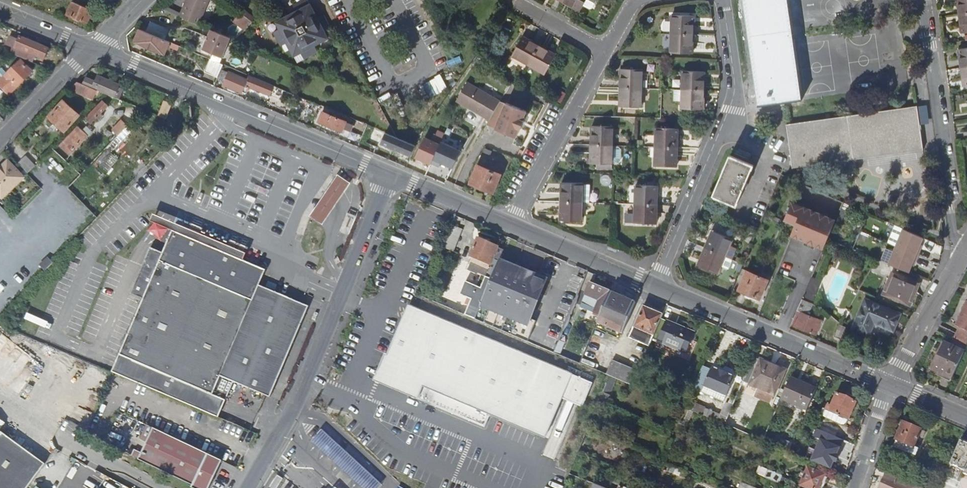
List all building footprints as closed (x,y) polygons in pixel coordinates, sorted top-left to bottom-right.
[(102,19),(106,15),(93,10),(96,3),(89,0),(81,0),(80,4),(73,1),(67,14),(86,23),(91,14),(102,19)] [(200,25),(210,0),(187,0),(180,16),(200,25)] [(291,15),(277,22),(280,29),(273,33),(280,46),(287,43),(294,56),(301,53),(305,59),(318,52),(315,45),(328,38),(325,31),(332,28),(325,14),(318,18),(308,0),(303,0),(294,5),(297,12),(299,16),(293,19),(291,15)] [(564,2),(574,8),(580,11),(586,0),(565,0),(564,2)] [(758,106),(784,102),(802,100),(788,0),(743,0),(758,106)] [(959,15),(966,13),(966,0),(957,0),(959,15)] [(247,29),(254,15),(242,9),(235,22),(247,29)] [(672,15),(671,34),(693,35),(693,16),(672,15)] [(147,32),(164,39),(169,29),(151,22),(147,32)] [(170,42),(164,39),(147,32),(140,29),(135,42),(164,54),(170,42)] [(231,38),(211,29),(203,49),(222,58),(231,38)] [(692,54),(693,35),(671,34),(670,53),(692,54)] [(17,48),(14,55),(23,59),(27,61),(28,58),(23,56),(25,51),(43,59),(48,49),(20,37),(19,39),(10,35),(6,44),(15,47),(17,48)] [(529,65),(539,46),(529,40),(523,37),(512,56),(529,65)] [(547,50),(539,46),(529,65),(545,74),(556,55),(547,50)] [(961,68),(966,67),(966,48),(958,49),(961,68)] [(223,64),(211,59),(205,72),(218,78),(224,65),(223,64)] [(10,96),(31,72),(20,61),(2,80),(0,78),(0,86),(10,96)] [(621,69),(620,88),(642,88),(642,69),(621,69)] [(248,79),(229,71),(223,85),(241,94),(245,85),(261,92),(265,82),(249,75),(248,79)] [(683,71),(682,90),(704,90),(704,71),(683,71)] [(85,78),(83,84),(96,90),(103,93),(114,98),(116,93),(115,92),(119,84),(99,76),(96,82),(85,78)] [(92,98),(96,90),(83,84),(77,82),(70,90),(92,98)] [(458,101),(489,120),(500,101),(469,83),(458,101)] [(123,88),(118,86),(115,92),(116,93),(114,98),(118,99),(123,88)] [(642,88),(620,88),(619,107),(641,107),(642,88)] [(704,90),(682,90),(675,90),(674,100),(682,100),(681,109),(703,110),(704,90)] [(62,100),(47,115),(62,130),(77,114),(62,100)] [(100,100),(83,118),(89,123),(106,106),(100,100)] [(486,125),(495,129),(506,103),(500,101),(489,120),(486,125)] [(163,102),(157,116),(165,119),(171,105),(163,102)] [(506,103),(495,129),(515,138),(519,129),(520,130),(524,122),(523,121),(527,112),(506,103)] [(319,106),(314,120),(342,132),(344,128),(351,131),(354,124),(323,111),(324,107),(319,106)] [(923,150),(917,106),(786,124),(792,168),(863,158),(923,150)] [(139,118),(135,114),(126,124),(121,130),(117,133),(121,137),(139,118)] [(115,124),(121,130),(126,124),(120,119),(115,124)] [(75,126),(57,145),(64,151),(74,141),(77,144),(86,135),(75,126)] [(592,126),(591,145),(613,145),(613,127),(592,126)] [(656,128),(655,147),(677,147),(678,128),(656,128)] [(380,142),(411,155),(416,145),(385,132),(380,142)] [(416,157),(431,164),(431,163),(439,167),(441,163),(453,168),(461,151),(441,141),(440,144),(425,137),(416,157)] [(623,164),(623,145),(615,144),(614,164),(623,164)] [(613,145),(591,145),(590,164),(612,164),(613,145)] [(676,167),(677,147),(655,147),(654,166),(676,167)] [(713,195),(737,205),(753,166),(730,156),(713,195)] [(28,157),(19,166),(26,173),(34,164),(28,157)] [(2,198),(21,177),(7,163),(0,170),(0,196),(2,198)] [(470,183),(493,193),(501,175),(477,165),(470,183)] [(23,178),(21,177),(2,198),(3,199),(23,178)] [(561,183),(561,202),(583,202),(583,184),(561,183)] [(635,204),(657,205),(657,186),(635,185),(635,204)] [(582,221),(583,202),(561,202),(560,221),(582,221)] [(792,202),(784,221),(795,225),(791,236),(816,246),(824,249),(828,239),(836,220),(828,217),(792,202)] [(656,224),(657,205),(635,204),(635,223),(656,224)] [(634,212),(627,212),(626,222),(634,223),(634,212)] [(462,230),(450,224),(441,246),(453,251),(462,230)] [(923,237),(915,233),(903,228),(895,225),(889,239),(897,243),(896,246),(918,256),(921,248),(919,247),(923,237)] [(712,231),(705,248),(725,256),(732,259),(737,248),(733,246),(732,248),(729,247),(732,239),(712,231)] [(258,288),(265,272),(172,234),(163,257),(151,252),(131,299),(144,304),(115,373),(147,386),(208,411),(214,397),(227,403),(235,384),(271,399),(308,309),(262,289),(256,304),(252,303),(258,288)] [(467,269),(480,275),(476,285),(464,280),(459,293),(470,299),(464,314),(474,318),(498,260),(502,251),(496,249),(497,247),(478,239),(470,256),(472,257),(467,269)] [(896,246),(889,264),(909,272),(913,262),(915,263),(918,256),(896,246)] [(718,274),(725,256),(705,248),(698,266),(718,274)] [(550,282),(498,260),(474,318),(525,340),(532,343),(540,322),(534,320),(550,282)] [(738,290),(760,299),(767,280),(746,271),(738,290)] [(895,298),(910,304),(919,284),(904,277),(895,298)] [(811,278),(803,297),(797,311),(791,326),(816,335),(821,321),(805,314),(807,307),(810,308),(812,304),(808,302),(809,298),(814,300),(821,282),(811,278)] [(594,314),(598,316),(608,292),(588,284),(583,294),(599,301),(594,314)] [(262,289),(258,288),(252,303),(256,304),(262,289)] [(633,303),(608,292),(598,316),(595,324),(620,334),(633,303)] [(797,311),(803,297),(796,295),(791,309),(797,311)] [(874,322),(893,330),(900,314),(865,300),(853,328),(869,334),(874,322)] [(933,369),(952,378),(966,345),(966,301),(955,326),(959,327),(950,346),(944,343),(933,369)] [(409,305),(406,304),(385,353),(379,366),(380,367),(379,370),(392,375),(393,372),(421,384),(416,396),(483,425),(488,413),(542,436),(561,392),(582,401),(589,383),(409,305)] [(630,337),(649,344),(652,339),(660,319),(662,315),(642,307),(630,337)] [(693,333),(660,319),(652,339),(685,353),(693,333)] [(845,327),(839,324),(834,337),(841,339),(845,327)] [(566,337),(560,334),(552,352),(556,353),(559,354),(566,337)] [(377,380),(416,396),(421,384),(393,372),(392,375),(379,370),(380,367),(379,366),(385,353),(382,352),(371,378),(377,380)] [(785,371),(752,357),(742,380),(774,394),(785,371)] [(638,372),(611,361),(605,374),(607,375),(632,386),(638,372)] [(710,368),(702,386),(725,395),(733,378),(710,368)] [(781,398),(807,409),(816,388),(789,378),(781,398)] [(850,418),(861,423),(866,408),(835,394),(829,407),(825,405),(824,410),(827,411),(824,419),(846,428),(850,418)] [(227,403),(214,397),(208,411),(221,417),(227,403)] [(704,409),(686,401),(683,408),(701,415),(704,409)] [(896,439),(913,446),(918,435),(920,429),(920,428),(903,422),(896,439)] [(155,428),(150,440),(144,453),(141,459),(195,486),(194,487),(211,487),(219,473),(224,461),(155,428)] [(46,465),(0,432),(0,487),(29,487),(46,465)] [(330,459),(341,448),(323,433),(313,444),(330,459)] [(950,464),(965,470),(964,474),(966,475),(966,436),(963,434),(950,464)] [(913,446),(896,439),(894,446),(916,455),(918,447),(913,446)] [(335,463),(345,451),(341,448),(330,459),(335,463)] [(134,455),(141,459),(144,453),(136,449),(134,455)] [(363,487),(379,487),(382,484),(345,451),(335,463),(363,487)] [(799,477),(803,478),(807,468),(804,466),(799,477)] [(823,477),(824,475),(807,468),(803,478),(800,486),(806,487),(819,487),(823,477)] [(767,470),(764,478),(779,484),(782,476),(767,470)] [(280,478),(275,475),(267,487),(274,487),(280,478)] [(823,477),(819,487),(823,487),(827,478),(823,477)] [(883,479),(880,486),(884,487),(905,487),(883,479)]
